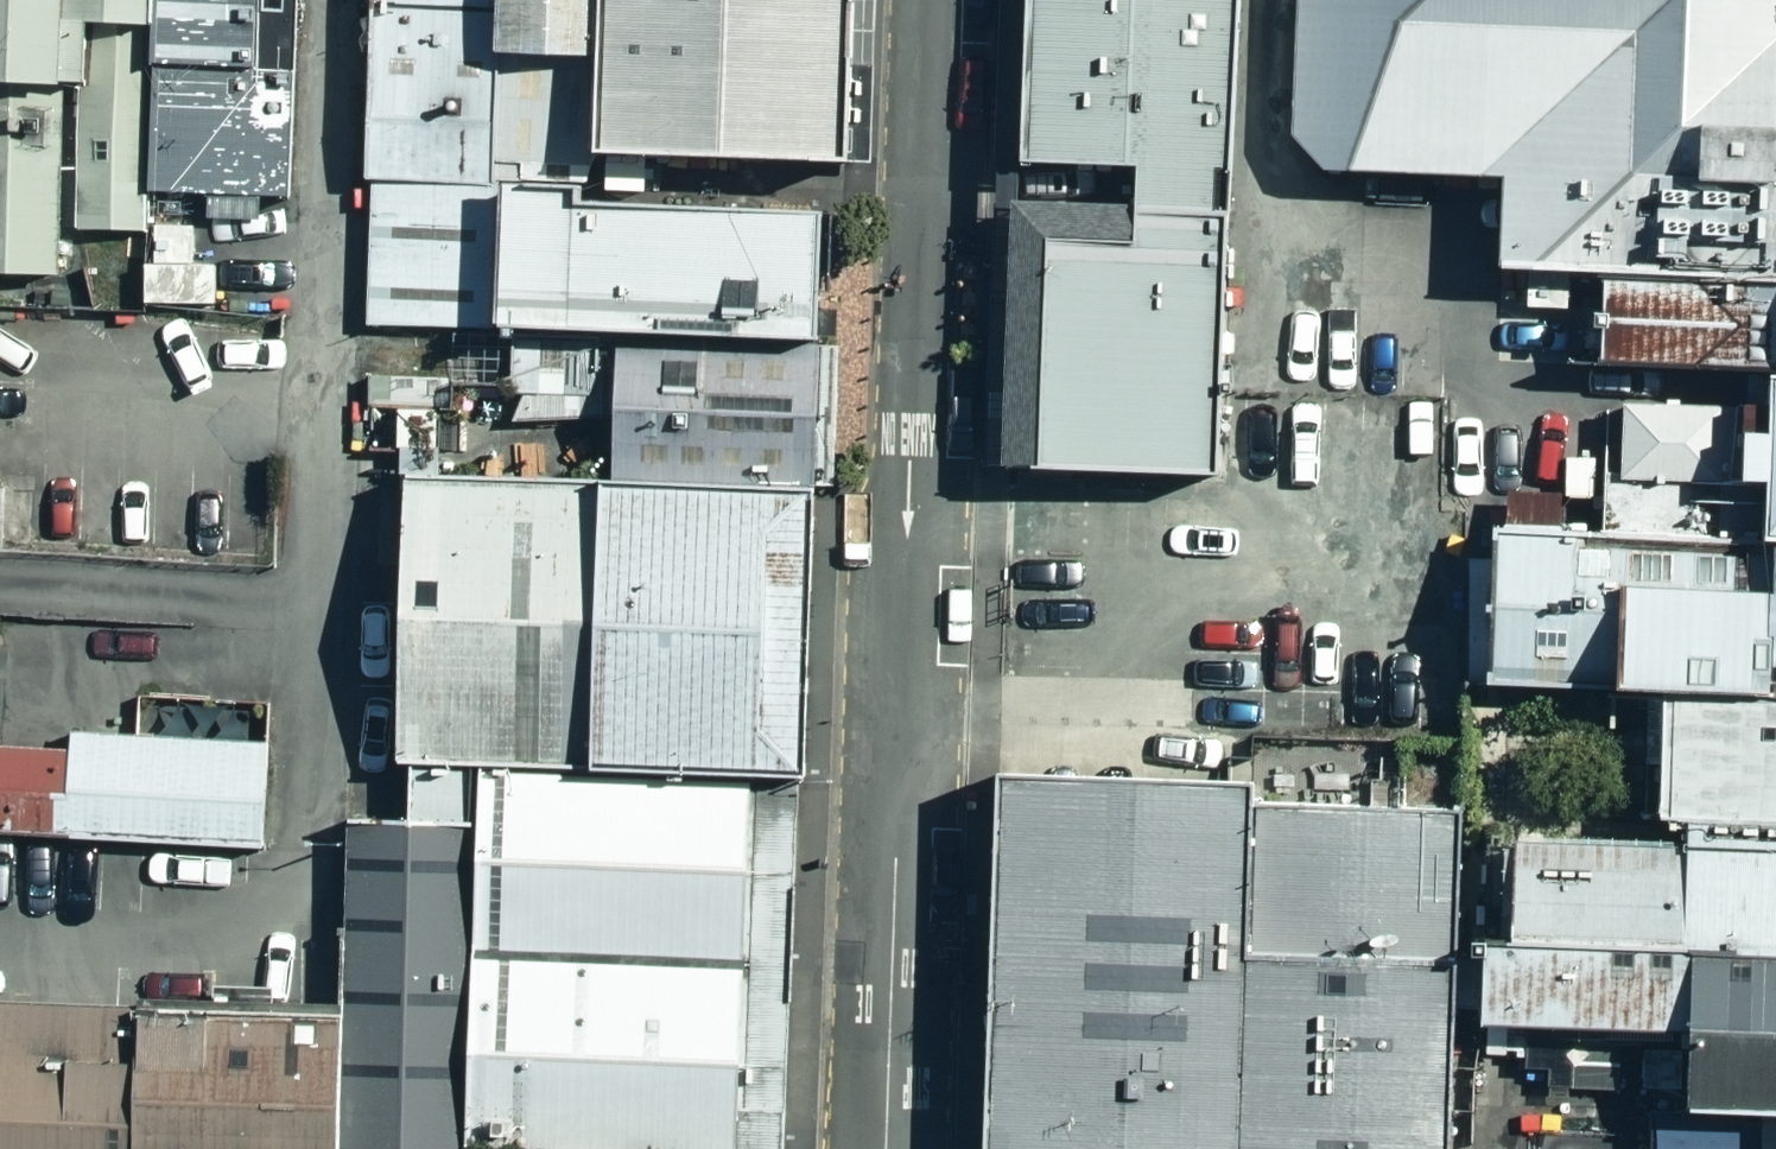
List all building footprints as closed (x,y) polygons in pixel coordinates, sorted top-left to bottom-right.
[(82,72),(84,16),(142,18),(143,0),(0,0),(0,70),(82,72)] [(274,190),(278,0),(143,0),(142,18),(139,187),(274,190)] [(356,317),(495,321),(499,190),(599,193),(600,148),(603,56),(501,54),(502,0),(365,0),(356,317)] [(605,0),(502,0),(501,54),(603,56),(605,0)] [(603,56),(600,148),(858,154),(862,0),(605,0),(603,56)] [(1001,163),(1026,164),(1034,164),(1039,0),(1006,0),(1001,163)] [(1246,0),(1039,0),(1034,164),(1138,167),(1137,204),(1239,207),(1246,0)] [(1299,179),(1513,184),(1511,268),(1611,270),(1775,276),(1775,0),(1303,0),(1299,179)] [(1001,163),(999,208),(1025,209),(1025,200),(1026,164),(1001,163)] [(813,334),(821,198),(599,193),(499,190),(495,321),(517,321),(603,325),(813,334)] [(1137,204),(1025,200),(1025,209),(1016,466),(1229,474),(1232,397),(1239,207),(1137,204)] [(990,465),(1016,466),(1025,209),(999,208),(990,465)] [(1611,270),(1608,358),(1774,364),(1775,364),(1775,276),(1611,270)] [(807,477),(813,334),(603,325),(517,321),(514,394),(601,397),(598,467),(807,477)] [(594,610),(598,467),(443,462),(393,461),(384,757),(477,760),(590,764),(594,610)] [(807,477),(598,467),(594,610),(590,764),(795,770),(799,617),(807,477)] [(1771,531),(1475,523),(1470,692),(1649,697),(1775,701),(1775,531),(1771,531)] [(1649,697),(1646,817),(1682,818),(1679,941),(1775,943),(1775,701),(1649,697)] [(44,817),(47,739),(0,737),(0,815),(44,817)] [(254,747),(47,739),(44,817),(250,825),(254,747)] [(465,1143),(477,760),(384,757),(382,820),(344,819),(344,830),(338,1017),(334,1148),(465,1148),(465,1143)] [(477,760),(465,1143),(668,1148),(783,1148),(795,770),(590,764),(477,760)] [(998,772),(987,1148),(1450,1148),(1460,805),(1250,799),(1250,780),(998,772)] [(1682,818),(1646,817),(1507,813),(1503,936),(1679,941),(1682,818)] [(1474,1015),(1676,1021),(1679,941),(1503,936),(1476,935),(1474,1015)] [(1679,941),(1676,1021),(1674,1098),(1752,1100),(1775,1101),(1775,943),(1679,941)] [(132,1010),(0,1006),(0,1148),(128,1148),(132,1010)] [(338,1017),(132,1010),(128,1148),(334,1148),(338,1017)] [(1752,1100),(1750,1148),(1775,1148),(1775,1101),(1752,1100)]
